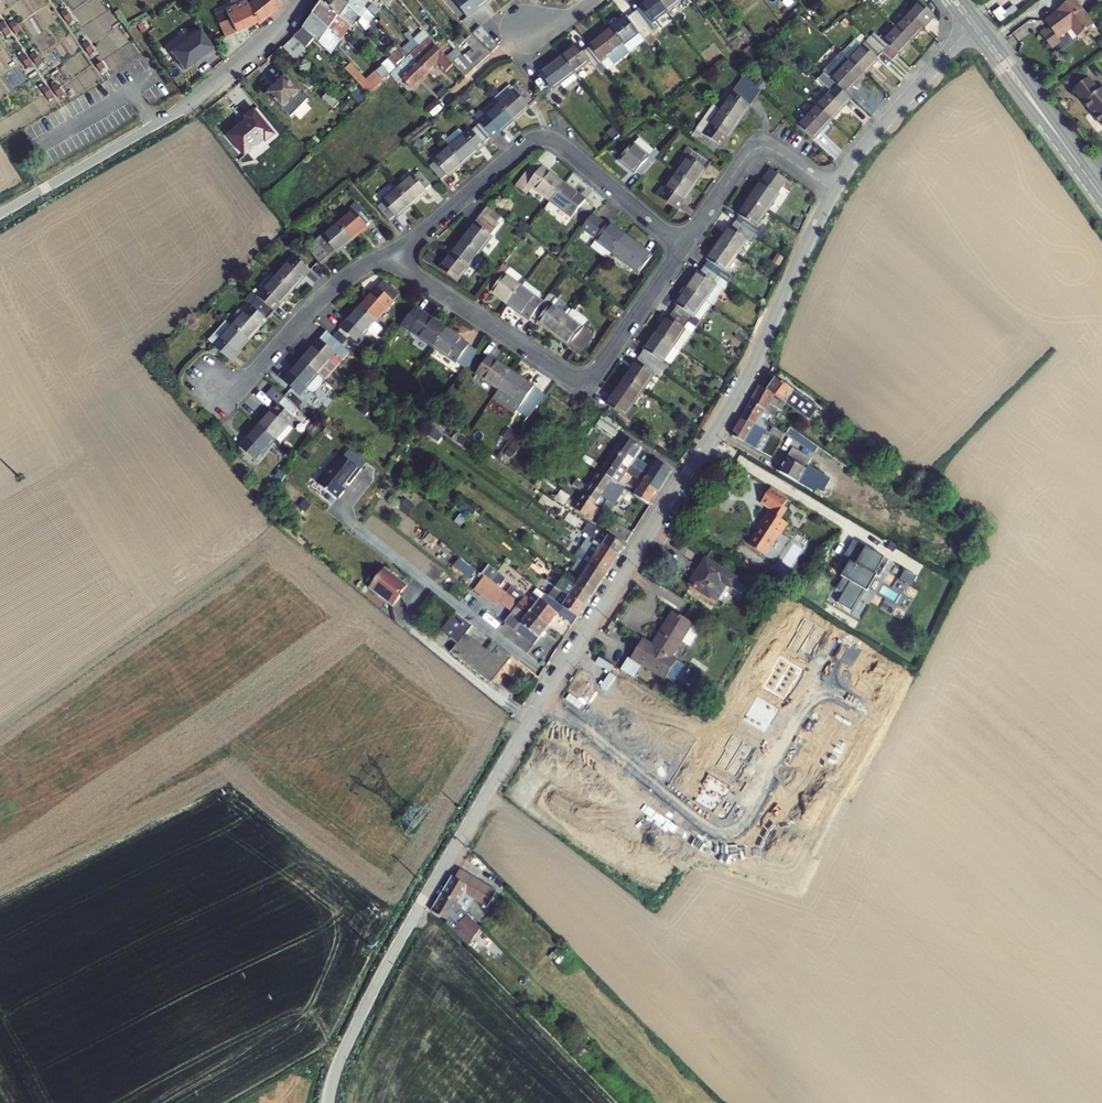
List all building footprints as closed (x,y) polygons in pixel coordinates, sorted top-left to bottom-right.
[(247,5),(245,0),(230,0),(233,6),(215,14),(226,38),(256,23),(247,5)] [(247,5),(256,23),(257,25),(277,9),(280,5),(274,0),(253,0),(247,5)] [(350,26),(357,16),(346,6),(341,0),(323,0),(322,1),(340,18),(350,26)] [(346,6),(357,16),(367,3),(363,0),(341,0),(346,6)] [(467,16),(488,0),(454,0),(467,16)] [(655,0),(645,0),(636,7),(637,9),(630,14),(643,30),(648,37),(654,31),(649,25),(665,13),(655,0)] [(682,0),(655,0),(665,13),(682,0)] [(1078,0),(1064,0),(1061,2),(1063,4),(1058,8),(1057,7),(1044,17),(1049,24),(1046,27),(1040,31),(1051,45),(1059,38),(1057,35),(1070,25),(1076,33),(1093,20),(1078,0)] [(313,15),(341,40),(350,26),(340,18),(322,1),(313,15)] [(920,6),(897,31),(912,45),(925,31),(935,20),(920,6)] [(65,10),(60,13),(64,18),(69,15),(65,10)] [(622,19),(607,30),(621,47),(643,30),(630,14),(623,20),(622,19)] [(69,15),(64,18),(67,23),(72,20),(69,15)] [(313,15),(303,30),(294,38),(282,48),(298,63),(310,52),(306,49),(314,39),(330,54),(341,40),(313,15)] [(478,21),(470,27),(472,29),(480,24),(478,21)] [(14,22),(9,25),(13,30),(18,27),(14,22)] [(472,29),(489,49),(490,49),(496,43),(480,24),(472,29)] [(427,37),(417,26),(408,34),(418,46),(427,37)] [(18,27),(13,30),(16,35),(21,32),(18,27)] [(7,28),(2,31),(5,36),(10,33),(7,28)] [(200,30),(171,52),(184,71),(194,63),(205,54),(207,56),(215,50),(200,30)] [(586,49),(598,65),(605,59),(612,68),(627,56),(621,47),(607,30),(585,48),(586,49)] [(897,31),(896,30),(883,43),(875,35),(868,41),(883,56),(889,49),(899,59),(912,45),(897,31)] [(453,64),(443,54),(427,37),(418,46),(416,47),(409,54),(426,71),(433,64),(437,67),(439,66),(445,72),(453,64)] [(410,40),(402,47),(409,54),(416,47),(410,40)] [(459,54),(469,66),(485,53),(475,40),(459,54)] [(87,41),(82,45),(85,50),(90,46),(87,41)] [(848,62),(864,77),(878,63),(877,62),(883,56),(868,41),(848,62)] [(90,46),(85,50),(89,55),(94,51),(90,46)] [(462,73),(469,66),(459,54),(452,46),(443,54),(453,64),(462,73)] [(409,54),(402,47),(399,49),(406,57),(409,54)] [(575,47),(560,59),(573,75),(588,64),(592,70),(598,65),(586,49),(580,54),(575,47)] [(36,53),(31,57),(34,62),(39,58),(36,53)] [(25,54),(20,58),(23,63),(28,59),(25,54)] [(205,54),(194,63),(196,64),(207,56),(205,54)] [(426,71),(409,54),(406,57),(395,67),(390,71),(399,81),(403,77),(411,85),(426,71)] [(39,58),(34,62),(37,67),(42,63),(39,58)] [(28,59),(23,63),(26,68),(31,64),(28,59)] [(550,93),(573,75),(560,59),(537,76),(550,93)] [(390,61),(385,64),(390,71),(395,67),(390,61)] [(101,62),(96,66),(99,71),(104,67),(101,62)] [(844,94),(846,97),(864,77),(848,62),(829,81),(844,94)] [(360,95),(376,82),(371,76),(370,77),(369,76),(360,83),(345,64),(339,69),(360,95)] [(376,82),(390,71),(385,64),(371,76),(376,82)] [(283,109),(300,91),(285,76),(267,94),(283,109)] [(1070,87),(1097,123),(1101,120),(1101,86),(1100,83),(1094,88),(1085,76),(1070,87)] [(498,101),(512,118),(528,105),(526,102),(532,98),(516,80),(511,84),(509,82),(493,95),(498,101)] [(844,94),(829,81),(824,86),(829,92),(826,95),(825,94),(814,105),(831,121),(845,107),(838,100),(844,94)] [(57,85),(52,88),(55,94),(60,90),(57,85)] [(46,86),(41,89),(44,94),(49,91),(46,86)] [(60,90),(55,94),(59,99),(64,95),(60,90)] [(49,91),(44,94),(48,99),(53,96),(49,91)] [(358,100),(351,91),(344,96),(351,105),(358,100)] [(720,111),(739,124),(750,108),(748,106),(751,101),(737,91),(734,96),(732,95),(720,111)] [(328,93),(323,98),(334,109),(339,103),(328,93)] [(512,118),(498,101),(483,113),(479,108),(473,114),(480,122),(491,136),(512,118)] [(831,121),(814,105),(795,125),(812,142),(831,121)] [(230,134),(250,157),(279,132),(259,109),(230,134)] [(717,156),(739,124),(720,111),(701,138),(698,142),(717,156)] [(449,144),(464,162),(485,145),(483,143),(491,136),(480,122),(472,129),(471,127),(464,132),(460,127),(445,140),(449,144)] [(654,158),(657,154),(635,137),(616,161),(632,174),(634,172),(639,176),(654,158)] [(464,162),(449,144),(433,158),(435,159),(430,163),(441,177),(446,172),(448,175),(464,162)] [(673,172),(692,185),(707,163),(690,151),(686,156),(685,155),(673,172)] [(522,190),(527,184),(525,182),(539,164),(532,159),(513,184),(522,190)] [(560,181),(539,164),(525,182),(527,184),(546,199),(560,181)] [(760,182),(749,198),(767,211),(778,194),(777,193),(786,180),(770,170),(761,182),(760,182)] [(412,175),(397,188),(411,205),(426,192),(424,190),(430,185),(419,172),(413,176),(412,175)] [(692,185),(673,172),(661,189),(659,188),(655,193),(676,207),(692,185)] [(582,198),(560,181),(546,199),(541,206),(547,210),(551,210),(554,205),(569,216),(582,198)] [(395,218),(411,205),(397,188),(381,201),(382,202),(376,207),(388,221),(393,216),(395,218)] [(739,216),(735,222),(757,237),(761,232),(755,228),(767,211),(749,198),(737,215),(739,216)] [(501,216),(487,206),(462,239),(479,252),(492,236),(490,235),(496,227),(494,225),(501,216)] [(353,211),(337,224),(352,240),(367,227),(366,225),(371,221),(360,207),(354,212),(353,211)] [(603,222),(589,211),(577,226),(592,238),(587,244),(603,256),(608,250),(621,233),(604,220),(603,222)] [(729,226),(718,243),(736,256),(747,239),(753,243),(757,237),(735,222),(731,228),(729,226)] [(336,253),(352,240),(337,224),(322,237),(324,239),(309,251),(321,264),(335,252),(336,253)] [(757,237),(763,241),(766,235),(761,232),(757,237)] [(648,254),(621,233),(608,250),(635,271),(648,254)] [(479,252),(462,239),(439,269),(457,282),(479,252)] [(708,261),(704,267),(727,283),(732,277),(724,272),(736,256),(718,243),(706,260),(708,261)] [(276,277),(292,291),(310,270),(294,256),(276,277)] [(485,288),(507,305),(521,287),(505,275),(509,269),(503,265),(485,288)] [(698,271),(686,288),(705,301),(712,306),(727,283),(704,267),(700,273),(698,271)] [(258,297),(274,311),(292,291),(276,277),(258,297)] [(358,308),(375,322),(399,295),(397,294),(390,287),(383,281),(377,288),(377,287),(358,308)] [(529,321),(532,318),(543,304),(536,299),(540,294),(525,282),(521,287),(507,305),(529,321)] [(390,287),(397,294),(399,292),(392,285),(390,287)] [(677,306),(673,312),(695,327),(699,321),(693,317),(705,301),(686,288),(675,305),(677,306)] [(249,306),(232,326),(248,340),(274,311),(258,297),(252,292),(244,301),(249,306)] [(549,295),(543,304),(532,318),(554,334),(571,312),(549,295)] [(375,322),(358,308),(340,329),(356,343),(375,322)] [(572,310),(571,312),(554,334),(580,355),(593,339),(589,336),(592,332),(583,326),(587,322),(585,318),(576,310),(572,310)] [(679,350),(695,327),(673,312),(669,318),(667,316),(655,333),(673,346),(679,350)] [(434,348),(446,330),(423,314),(411,332),(434,348)] [(214,347),(230,361),(248,340),(232,326),(231,326),(225,321),(208,341),(214,346),(214,347)] [(446,330),(434,348),(466,370),(478,352),(446,330)] [(326,331),(301,360),(323,380),(325,381),(349,353),(326,331)] [(662,362),(673,346),(655,333),(640,356),(664,372),(668,366),(662,362)] [(511,372),(488,356),(476,374),(498,390),(511,372)] [(660,379),(664,372),(640,356),(624,378),(642,391),(654,374),(660,379)] [(323,380),(301,360),(283,381),(299,395),(306,388),(310,391),(315,391),(322,382),(323,380)] [(533,387),(511,372),(498,390),(495,395),(517,411),(533,387)] [(631,407),(642,391),(624,378),(606,405),(630,421),(637,411),(631,407)] [(776,378),(767,391),(774,396),(809,420),(817,408),(776,378)] [(760,386),(750,403),(765,412),(769,404),(781,412),(785,405),(772,399),(774,396),(767,391),(760,386)] [(298,409),(273,387),(266,395),(277,404),(258,425),(275,440),(276,439),(280,443),(292,429),(287,425),(288,424),(286,423),(298,409)] [(770,414),(765,412),(750,403),(742,418),(761,429),(770,414)] [(619,425),(604,416),(597,426),(615,437),(618,433),(615,431),(619,425)] [(772,435),(761,429),(742,418),(732,436),(761,452),(763,448),(765,449),(772,435)] [(275,440),(258,425),(238,448),(255,462),(275,440)] [(625,438),(614,453),(624,460),(622,465),(628,469),(631,465),(635,459),(642,448),(625,438)] [(811,460),(792,448),(779,472),(812,492),(814,488),(822,475),(807,467),(811,460)] [(614,453),(601,473),(618,485),(622,478),(615,474),(622,465),(624,460),(614,453)] [(360,470),(339,455),(317,484),(336,498),(344,488),(343,487),(346,482),(349,485),(360,470)] [(585,456),(582,461),(594,469),(597,464),(585,456)] [(635,459),(631,465),(654,480),(651,487),(659,492),(672,471),(655,460),(651,467),(645,464),(644,465),(635,459)] [(641,482),(633,496),(649,506),(659,492),(651,487),(654,480),(631,465),(628,469),(626,472),(641,482)] [(600,497),(606,501),(618,485),(601,473),(586,496),(596,503),(600,497)] [(827,478),(822,475),(814,488),(820,491),(827,478)] [(576,481),(573,485),(582,492),(586,487),(576,481)] [(618,485),(606,501),(600,511),(608,516),(624,489),(618,485)] [(761,528),(749,546),(763,555),(778,532),(781,534),(788,524),(781,520),(787,510),(782,507),(787,500),(770,489),(761,503),(770,509),(758,526),(761,528)] [(600,511),(606,501),(600,497),(596,503),(586,496),(576,510),(593,521),(600,511)] [(607,530),(626,542),(632,533),(612,521),(607,530)] [(582,533),(588,537),(618,556),(624,546),(594,528),(591,533),(585,529),(582,533)] [(604,558),(613,563),(618,556),(588,537),(580,549),(601,563),(604,558)] [(855,565),(849,562),(841,575),(843,576),(835,590),(842,594),(836,603),(851,612),(874,574),(879,577),(889,561),(865,547),(855,565)] [(604,577),(613,563),(604,558),(601,563),(580,549),(573,557),(578,560),(604,577)] [(476,571),(459,558),(454,566),(470,579),(476,571)] [(735,579),(706,559),(689,584),(716,602),(727,585),(730,587),(735,579)] [(604,577),(578,560),(572,570),(582,576),(576,587),(591,597),(604,577)] [(506,593),(499,588),(505,579),(488,565),(481,574),(484,577),(474,590),(496,606),(501,600),(513,610),(505,621),(534,645),(549,627),(506,593)] [(385,568),(368,588),(392,607),(400,597),(397,594),(399,592),(401,593),(407,586),(385,568)] [(546,581),(555,588),(570,597),(585,607),(591,597),(576,587),(558,575),(552,570),(546,577),(548,578),(546,581)] [(511,587),(506,593),(549,627),(558,614),(573,624),(578,617),(561,606),(548,597),(537,588),(528,600),(511,587)] [(548,597),(561,606),(578,617),(585,607),(570,597),(555,588),(548,597)] [(642,640),(630,659),(665,680),(676,661),(671,658),(681,641),(689,646),(699,630),(691,624),(691,623),(672,611),(651,646),(642,640)] [(472,626),(455,612),(440,632),(457,645),(451,653),(491,684),(512,657),(493,642),(486,651),(466,635),(472,626)] [(452,877),(442,894),(459,904),(466,913),(474,900),(488,908),(496,891),(461,870),(455,879),(452,877)] [(442,894),(431,911),(446,921),(468,947),(481,928),(469,916),(466,913),(459,904),(442,894)] [(562,953),(557,949),(549,958),(552,960),(553,959),(555,961),(562,953)] [(565,958),(562,956),(556,962),(559,965),(565,958)] [(580,1046),(573,1054),(581,1061),(588,1053),(580,1046)]
